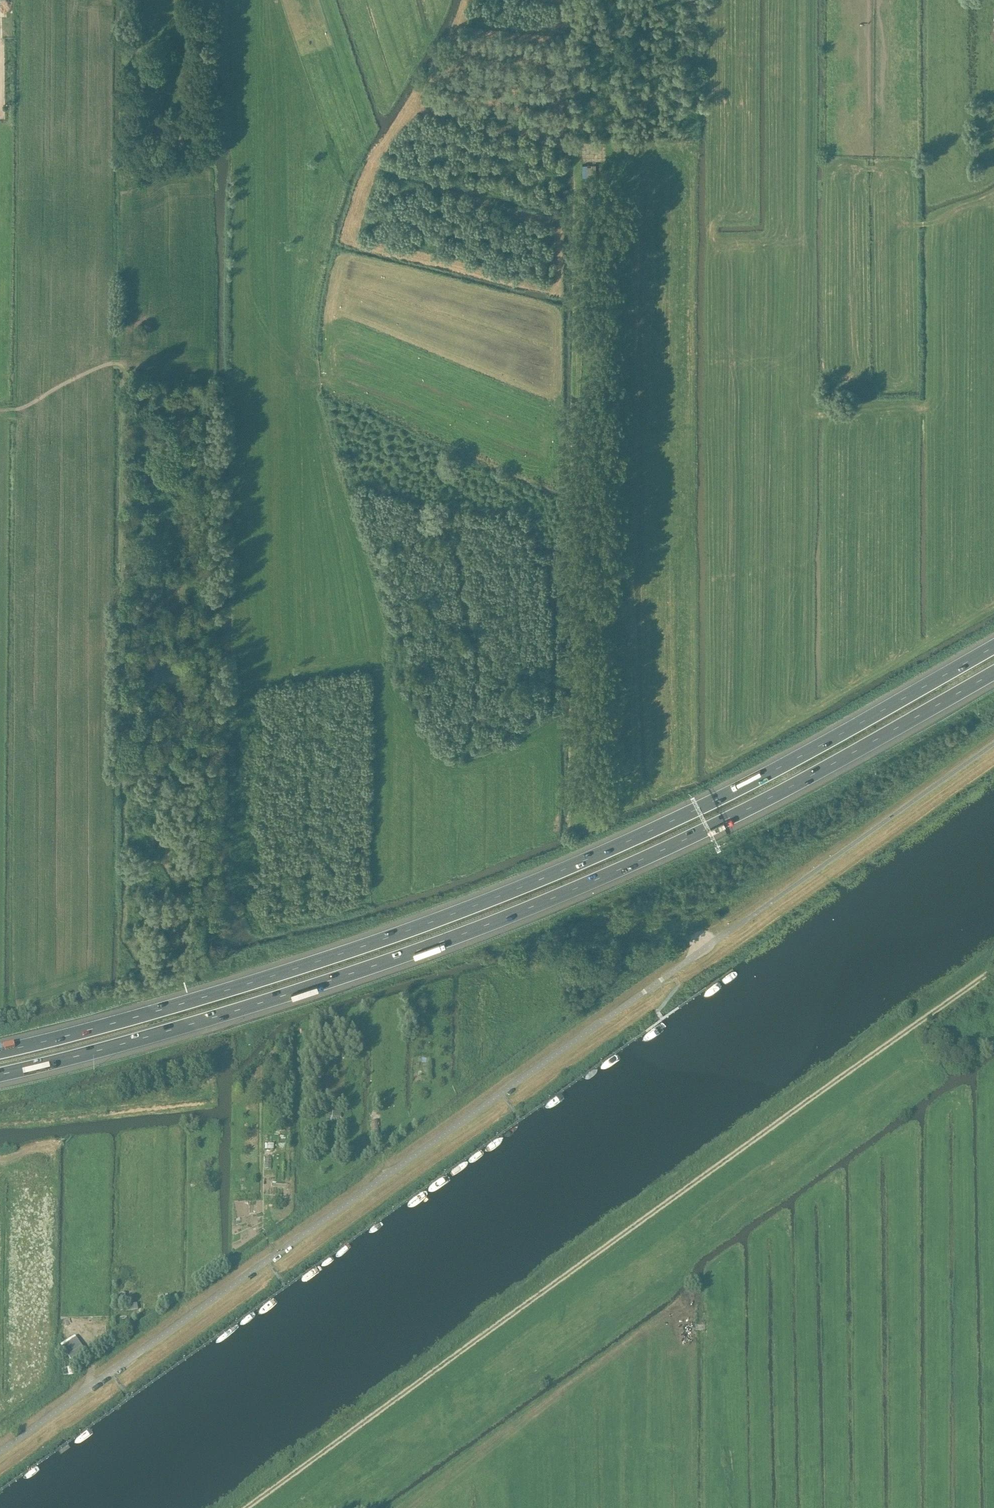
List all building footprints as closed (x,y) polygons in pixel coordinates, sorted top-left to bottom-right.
[(137,1304),(125,1306),(126,1312),(138,1310),(137,1304)]
